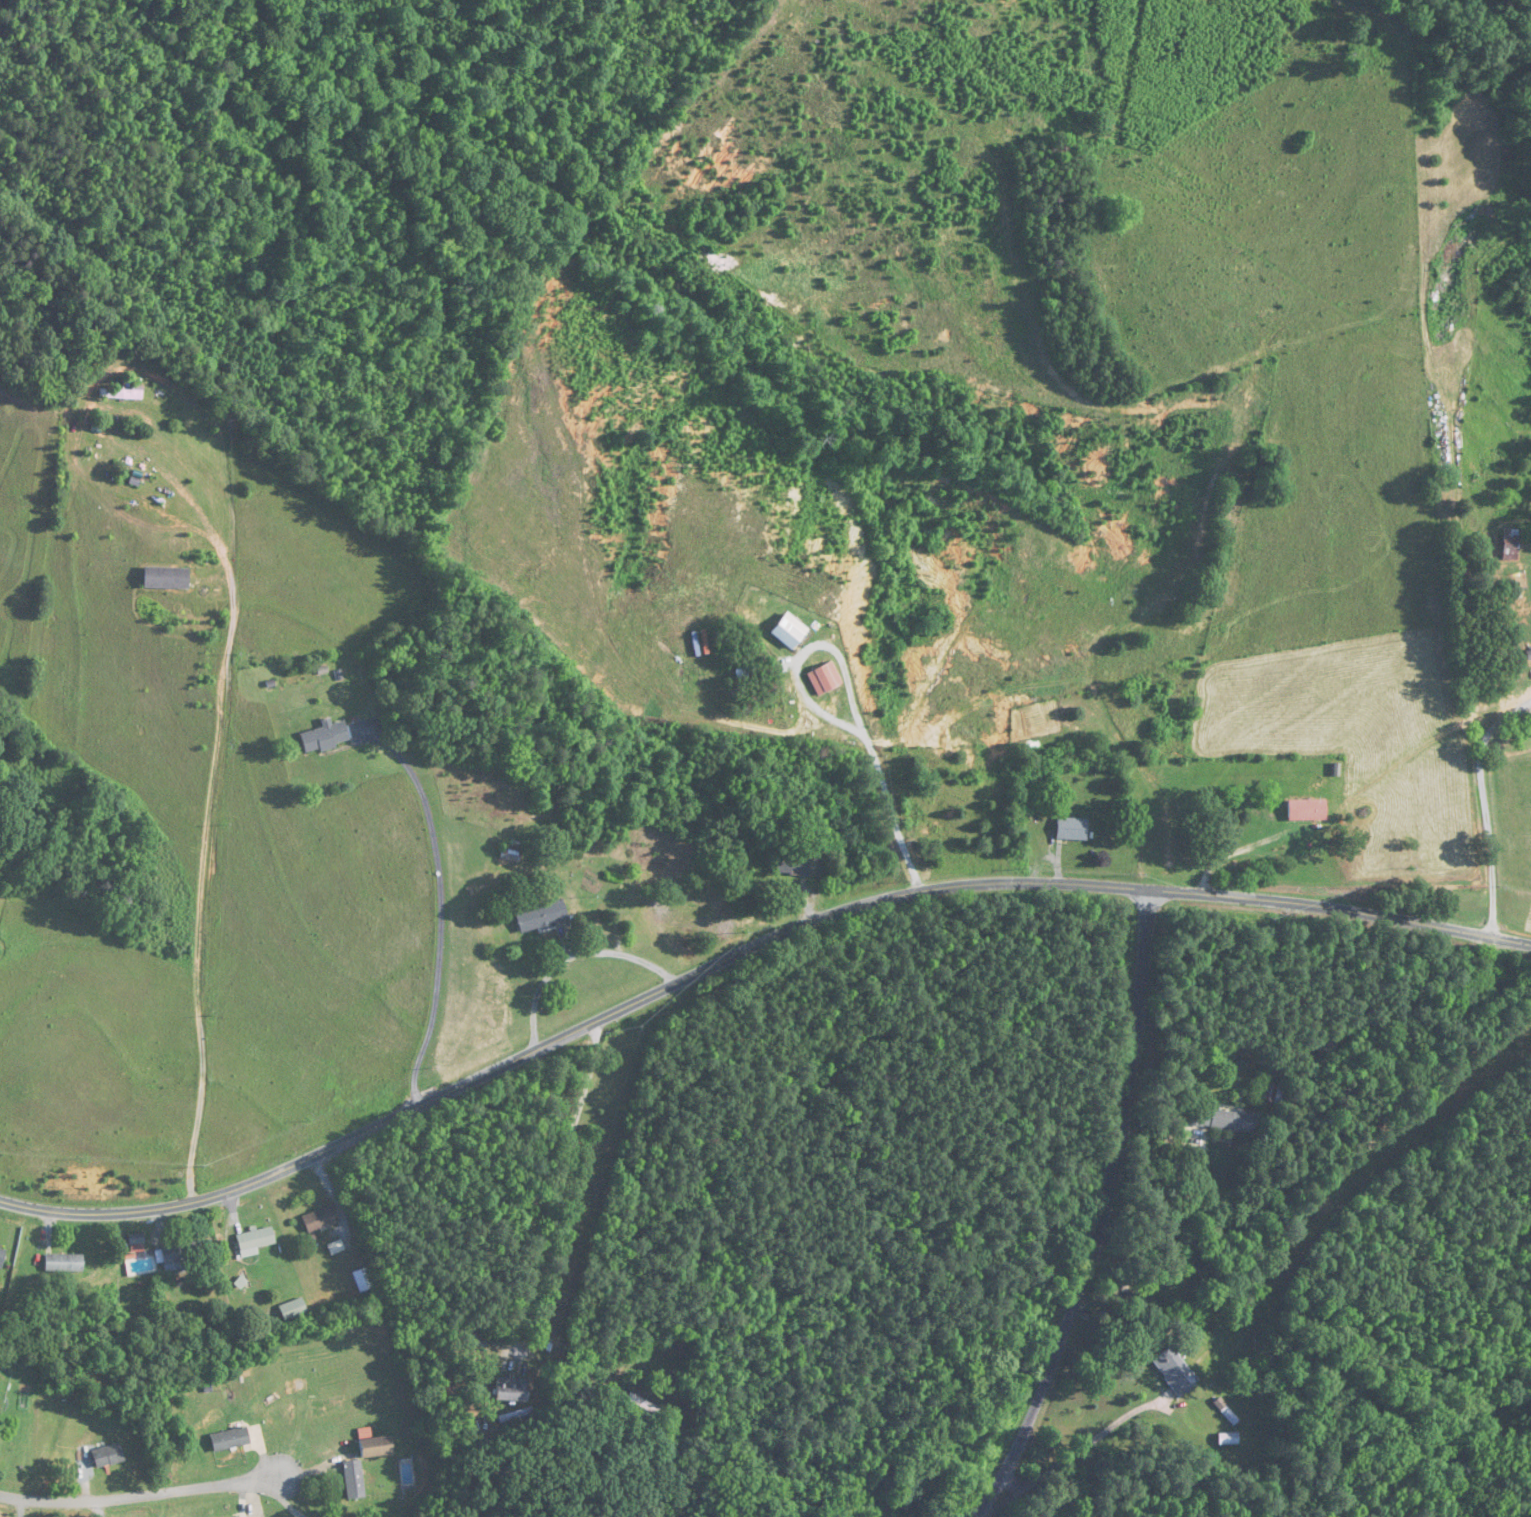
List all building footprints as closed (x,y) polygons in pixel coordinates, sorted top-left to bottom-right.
[(145,399),(145,391),(102,390),(102,399),(145,399)] [(1501,560),(1517,560),(1517,529),(1501,529),(1501,560)] [(1519,621),(1530,619),(1530,597),(1529,588),(1513,591),(1519,621)] [(307,755),(353,745),(348,722),(333,726),(331,719),(323,721),(325,729),(302,734),(307,755)] [(1323,801),(1284,801),(1284,822),(1323,822),(1323,801)] [(1085,842),(1085,820),(1055,819),(1054,841),(1085,842)] [(811,876),(811,856),(777,856),(777,876),(811,876)] [(517,914),(523,935),(571,921),(565,900),(517,914)] [(1279,1106),(1283,1089),(1261,1084),(1258,1101),(1279,1106)] [(1184,1128),(1252,1136),(1254,1116),(1186,1108),(1184,1128)] [(303,1219),(311,1235),(341,1221),(333,1204),(303,1219)] [(278,1245),(274,1229),(238,1236),(242,1258),(260,1255),(259,1249),(278,1245)] [(183,1271),(182,1263),(204,1258),(200,1241),(162,1249),(167,1274),(183,1271)] [(47,1272),(85,1272),(85,1256),(47,1256),(47,1272)] [(367,1268),(352,1274),(360,1293),(374,1287),(367,1268)] [(309,1315),(304,1299),(280,1306),(285,1322),(309,1315)] [(1181,1374),(1185,1371),(1166,1347),(1148,1361),(1177,1398),(1191,1387),(1181,1374)] [(530,1404),(530,1379),(497,1379),(497,1404),(530,1404)] [(662,1407),(631,1394),(628,1402),(658,1416),(662,1407)] [(253,1444),(248,1427),(212,1436),(216,1453),(253,1444)] [(1235,1433),(1215,1433),(1215,1445),(1235,1445),(1235,1433)] [(395,1456),(393,1437),(361,1441),(364,1460),(395,1456)] [(99,1470),(127,1461),(121,1444),(94,1453),(99,1470)] [(365,1500),(364,1462),(346,1463),(347,1501),(365,1500)]
